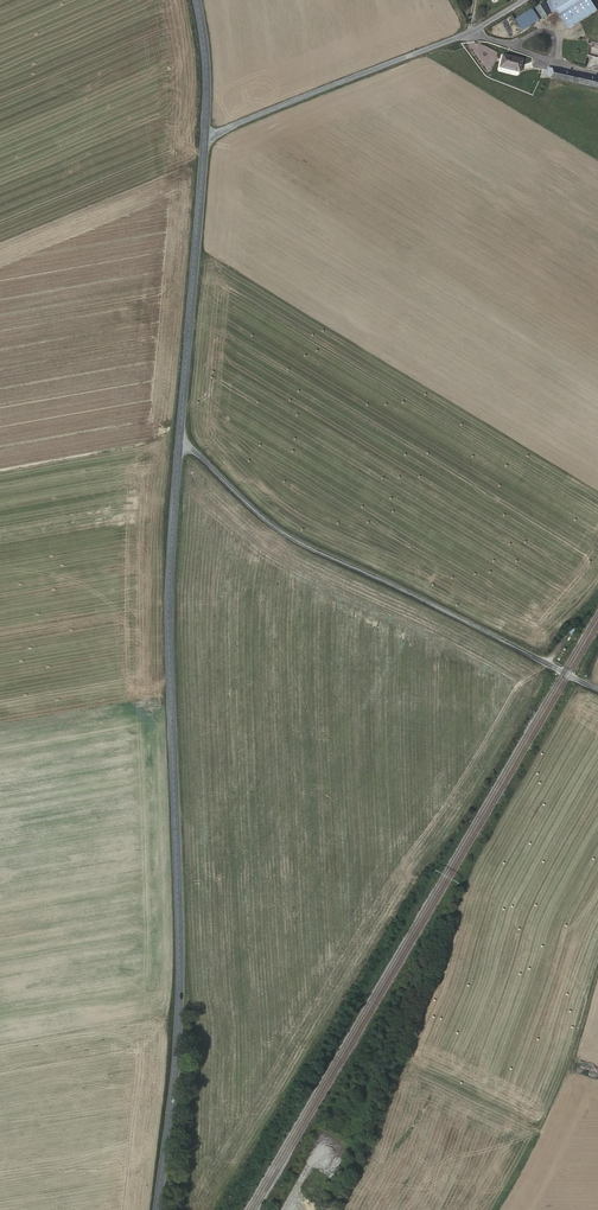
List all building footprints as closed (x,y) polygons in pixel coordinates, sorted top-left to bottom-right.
[(569,30),(597,12),(590,0),(548,0),(547,1),(557,14),(569,30)] [(547,1),(533,10),(540,22),(542,23),(557,14),(547,1)] [(532,9),(516,20),(523,32),(540,22),(533,10),(532,9)] [(511,20),(506,27),(510,30),(516,24),(511,20)] [(501,55),(497,69),(510,72),(520,74),(524,60),(501,55)] [(548,67),(546,75),(597,88),(597,79),(548,67)]
